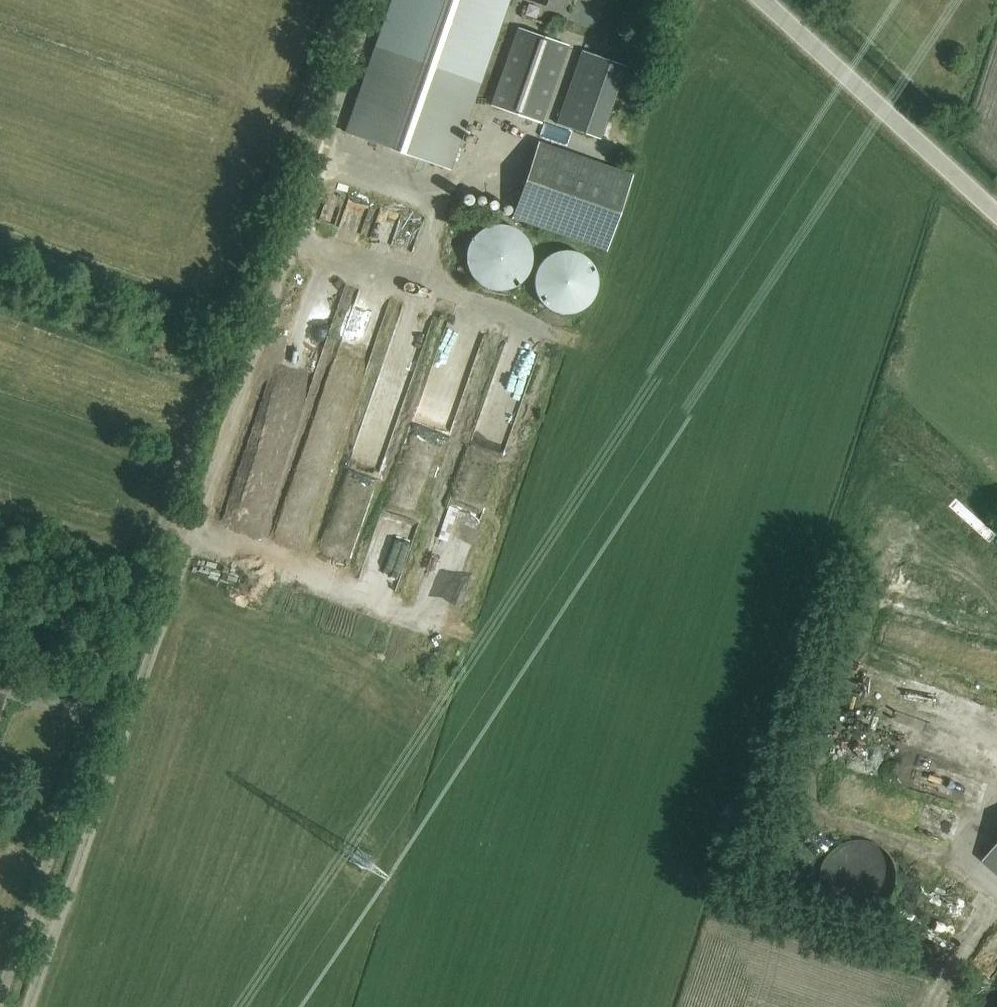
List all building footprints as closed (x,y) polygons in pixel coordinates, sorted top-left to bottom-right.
[(378,47),(348,134),(447,168),(505,0),(394,0),(378,47)] [(561,9),(564,0),(534,0),(561,9)] [(518,28),(491,105),(540,122),(567,45),(518,28)] [(624,65),(582,50),(556,124),(598,138),(624,65)] [(631,174),(537,141),(510,216),(605,250),(631,174)] [(422,235),(426,218),(407,214),(403,231),(422,235)] [(530,266),(532,256),(530,246),(525,237),(518,229),(509,225),(499,223),(489,225),(479,229),(472,237),(468,246),(466,256),(468,266),(472,275),(479,283),(489,287),(499,289),(509,287),(518,283),(525,275),(530,266)] [(542,304),(551,311),(562,315),(574,315),(586,310),(595,301),(600,290),(600,279),(597,268),(590,258),(580,252),(569,249),(558,251),(548,256),(540,264),(536,273),(535,284),(537,295),(542,304)] [(437,372),(432,387),(461,396),(465,385),(461,384),(480,327),(452,317),(443,344),(448,345),(443,362),(450,364),(446,375),(437,372)] [(847,915),(861,916),(872,914),(882,909),(891,901),(896,890),(899,879),(898,867),(893,856),(885,847),(875,841),(864,838),(852,838),(840,842),(831,849),(823,860),(820,873),(821,887),(826,899),(835,909),(847,915)] [(983,858),(996,870),(996,843),(983,858)]
